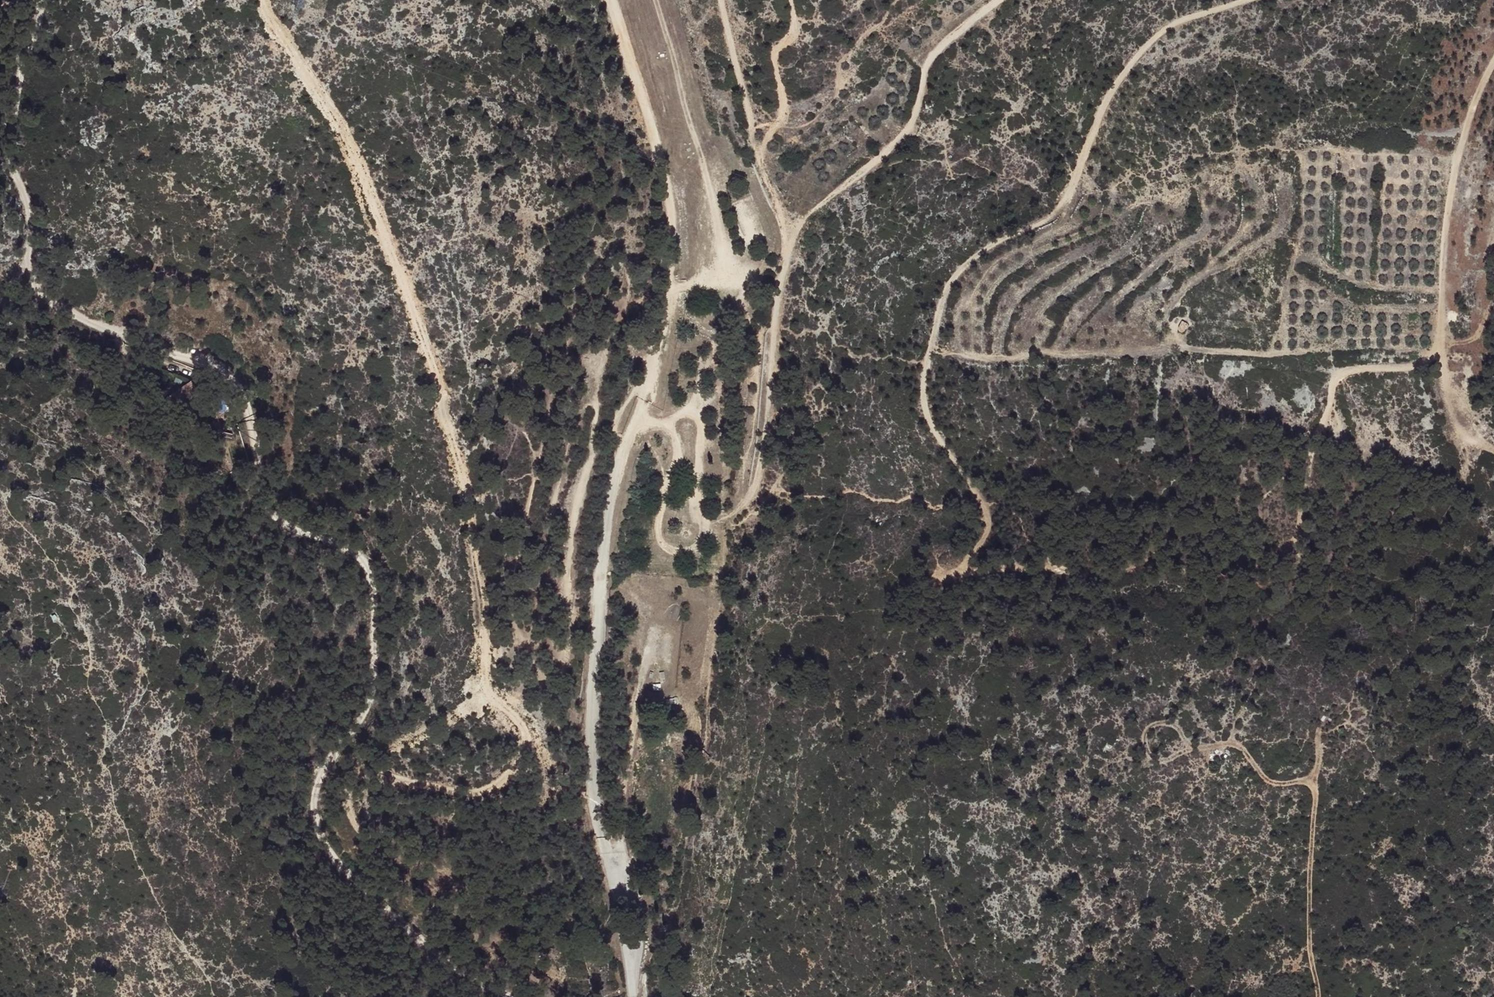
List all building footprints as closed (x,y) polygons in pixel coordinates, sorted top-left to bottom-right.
[(807,254),(818,242),(808,233),(797,245),(807,254)] [(163,401),(170,414),(191,403),(184,389),(163,401)]
